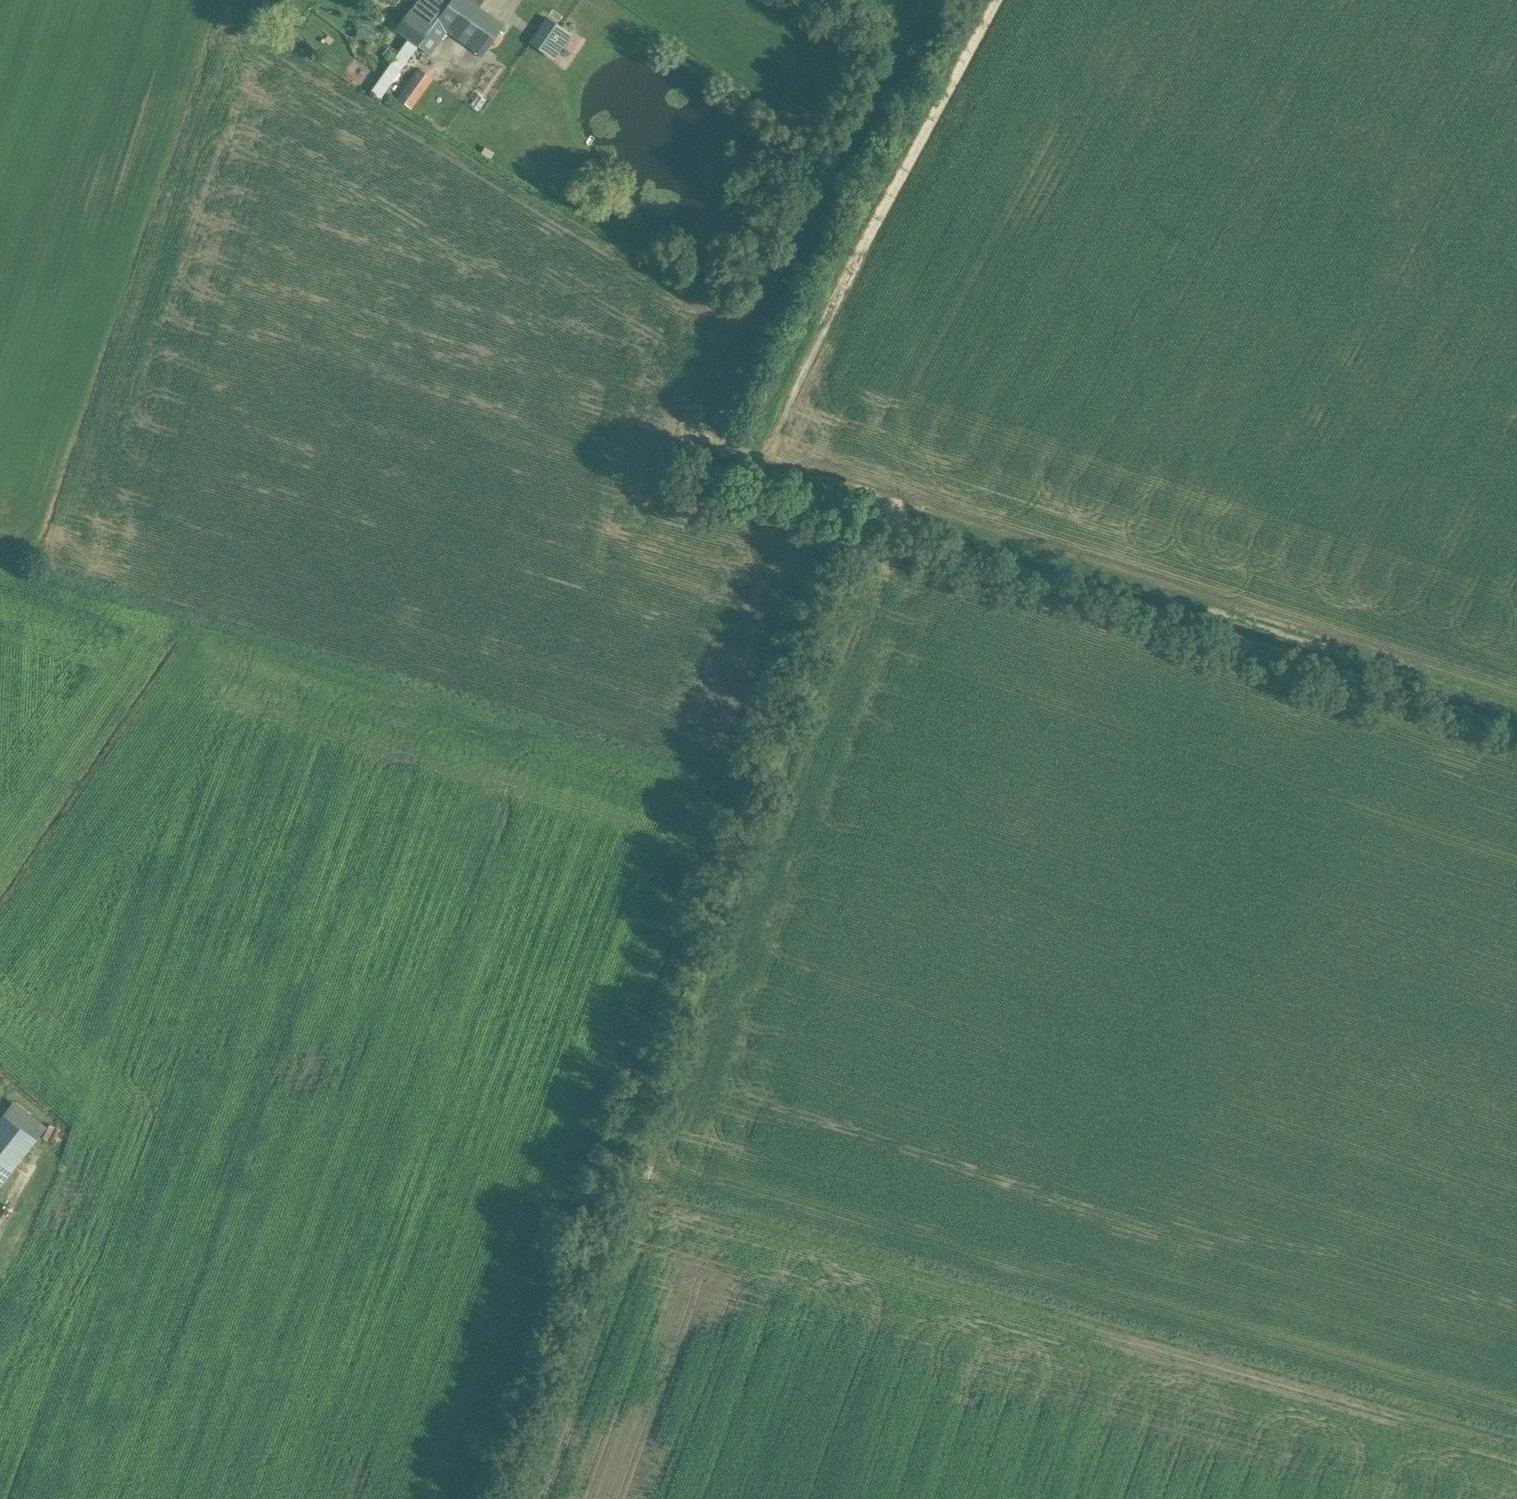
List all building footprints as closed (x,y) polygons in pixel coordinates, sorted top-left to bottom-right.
[(372,90),(381,96),(419,44),(419,45),(452,0),(418,0),(417,1),(396,27),(409,37),(399,51),(389,44),(382,54),(392,61),(372,90)] [(447,30),(483,55),(503,25),(504,25),(504,24),(470,0),(452,0),(419,45),(431,53),(447,30)] [(548,16),(533,41),(554,56),(571,33),(548,16)] [(411,108),(433,77),(420,68),(398,99),(411,108)] [(37,1140),(4,1114),(0,1119),(0,1160),(14,1170),(37,1140)] [(14,1170),(0,1160),(0,1188),(14,1170)]
